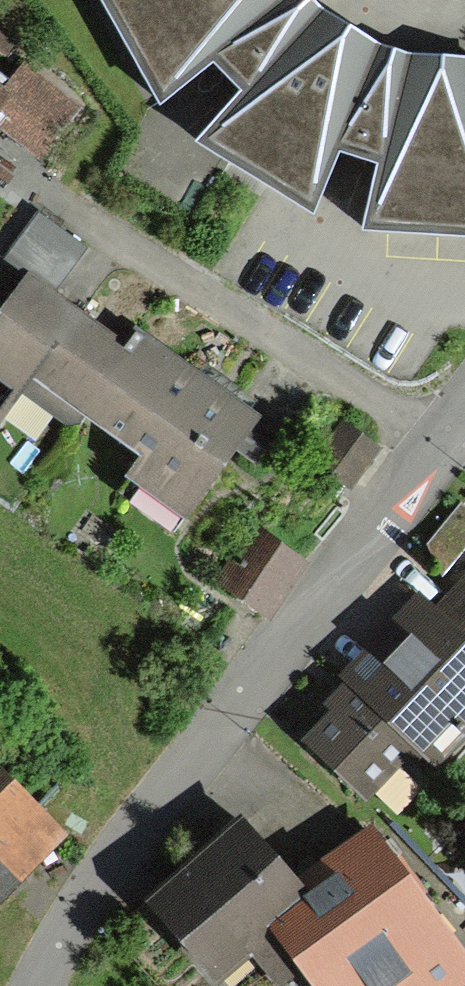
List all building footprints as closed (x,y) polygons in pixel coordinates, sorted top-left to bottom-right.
[(161,103),(214,59),(239,88),(194,138),(310,211),(335,150),(374,162),(363,228),(464,233),(464,54),(411,52),(384,45),(327,9),(320,0),(102,0),(161,103)] [(0,89),(0,127),(44,161),(83,110),(23,63),(2,90),(0,89)] [(65,286),(94,241),(41,208),(13,252),(65,286)] [(261,422),(215,389),(139,335),(129,348),(62,300),(28,276),(0,314),(0,435),(34,388),(140,464),(126,482),(187,525),(261,422)] [(463,506),(430,548),(444,580),(464,553),(464,507),(463,506)] [(311,566),(256,530),(218,588),(274,624),(311,566)] [(464,743),(464,573),(433,608),(417,593),(335,683),(339,687),(318,710),(327,718),(302,744),(367,803),(414,751),(439,772),(464,743)] [(68,840),(0,776),(0,904),(68,840)] [(464,984),(464,951),(426,901),(367,827),(299,877),(247,820),(198,862),(146,907),(213,985),(238,985),(247,979),(252,985),(462,985),(464,984)]
